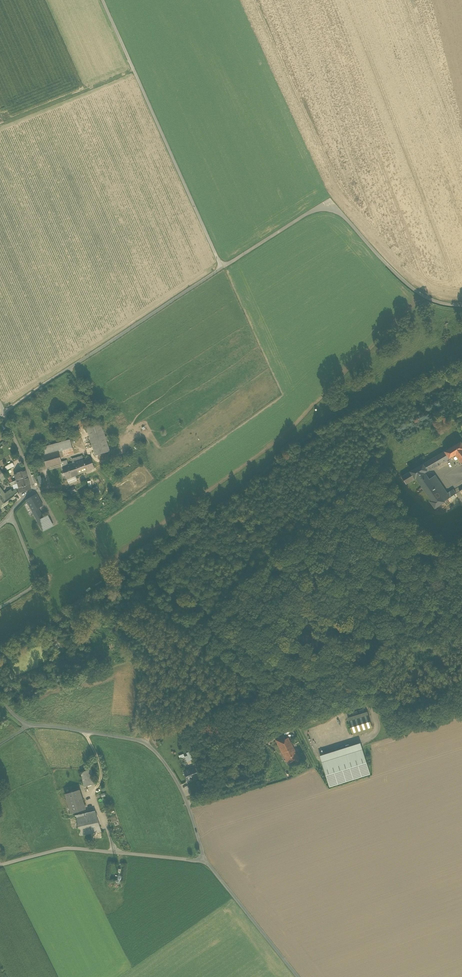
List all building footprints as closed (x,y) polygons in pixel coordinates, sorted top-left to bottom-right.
[(101,422),(86,427),(95,455),(110,451),(101,422)] [(41,448),(43,455),(59,451),(72,447),(70,440),(41,448)] [(461,464),(461,445),(461,444),(461,443),(461,442),(460,443),(460,442),(444,451),(448,458),(455,454),(461,464)] [(74,453),(72,447),(59,451),(60,457),(74,453)] [(59,451),(43,455),(46,467),(61,463),(62,463),(60,457),(59,451)] [(443,501),(441,497),(429,480),(424,473),(448,458),(444,451),(410,471),(415,478),(416,478),(432,500),(430,501),(435,508),(444,502),(443,501)] [(71,459),(73,463),(84,459),(83,455),(71,459)] [(73,463),(71,464),(75,475),(78,474),(94,467),(91,457),(84,459),(73,463)] [(62,467),(66,479),(75,475),(71,464),(68,465),(62,467)] [(15,474),(16,480),(21,478),(27,476),(25,470),(15,474)] [(406,483),(415,478),(410,471),(402,476),(406,483)] [(68,484),(77,480),(75,475),(66,479),(68,484)] [(436,475),(429,480),(441,497),(448,492),(436,475)] [(31,488),(27,476),(21,478),(16,480),(17,483),(19,488),(16,489),(18,493),(31,488)] [(16,480),(15,481),(15,483),(12,484),(14,490),(13,491),(11,489),(5,494),(0,487),(0,489),(1,490),(0,491),(0,493),(3,497),(8,493),(10,496),(13,494),(14,495),(18,493),(16,489),(19,488),(17,483),(16,480)] [(450,496),(451,496),(449,492),(448,492),(441,497),(443,501),(450,496)] [(1,509),(3,507),(16,498),(14,496),(14,495),(13,494),(10,496),(8,493),(3,497),(0,493),(0,510),(1,509)] [(43,505),(37,494),(26,500),(32,511),(39,507),(43,505)] [(32,511),(37,520),(44,517),(39,507),(32,511)] [(37,520),(40,525),(50,519),(48,515),(44,517),(37,520)] [(54,526),(50,519),(40,525),(43,531),(54,526)] [(348,717),(353,736),(373,730),(367,712),(348,717)] [(276,740),(278,744),(286,740),(284,736),(276,740)] [(278,744),(288,763),(299,758),(294,748),(295,747),(293,743),(292,744),(289,738),(286,740),(278,744)] [(320,755),(322,762),(362,749),(360,743),(320,755)] [(322,762),(329,787),(370,774),(362,749),(322,762)] [(184,771),(188,781),(196,778),(191,768),(184,771)] [(81,772),(85,787),(95,784),(92,769),(81,772)] [(66,794),(72,813),(85,809),(79,790),(66,794)] [(75,815),(80,835),(101,831),(95,811),(75,815)]
